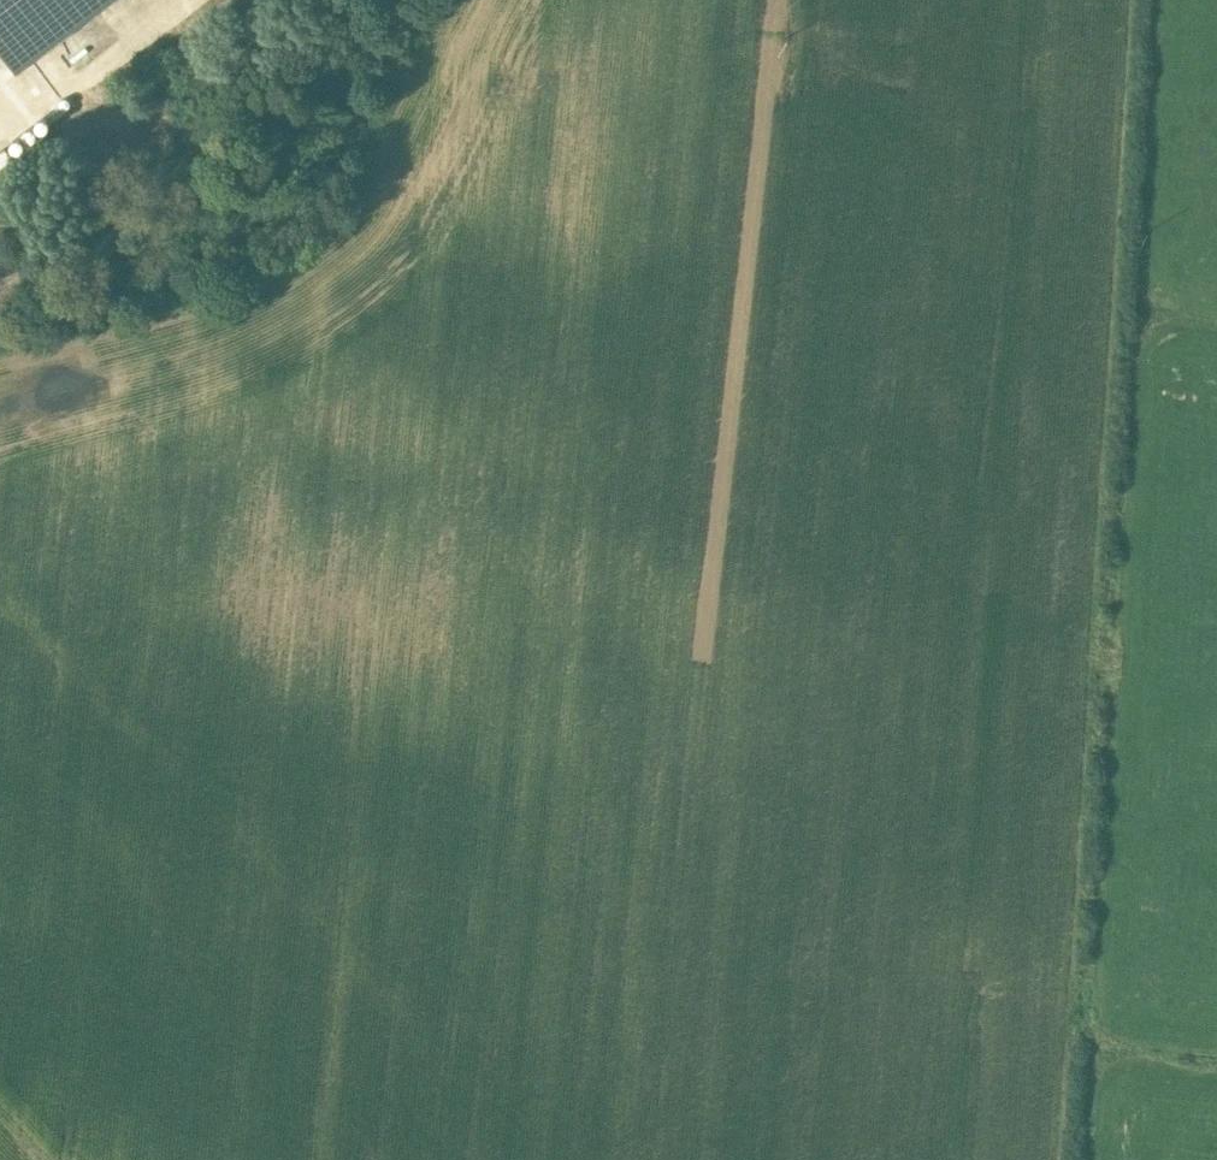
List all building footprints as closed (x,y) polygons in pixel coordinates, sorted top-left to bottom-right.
[(20,67),(109,0),(0,0),(0,41),(20,67)]
